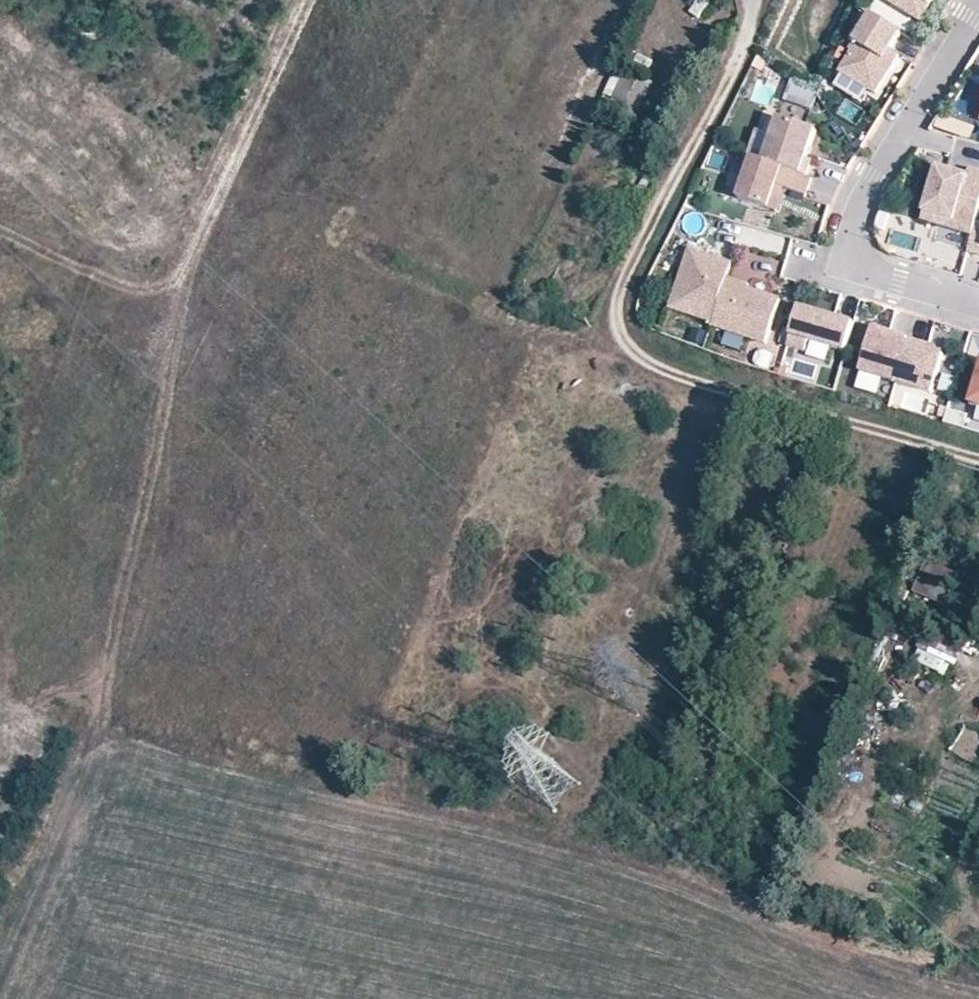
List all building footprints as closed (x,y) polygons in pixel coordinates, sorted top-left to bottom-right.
[(928,0),(901,0),(920,13),(928,0)] [(892,41),(902,24),(873,5),(852,39),(854,40),(841,61),(876,84),(900,46),(892,41)] [(604,99),(642,108),(648,82),(610,73),(604,99)] [(805,156),(815,127),(778,114),(763,158),(806,173),(811,158),(805,156)] [(935,127),(975,139),(978,125),(942,114),(935,127)] [(804,193),(811,175),(806,173),(763,158),(751,154),(737,196),(767,206),(776,183),(804,193)] [(978,199),(978,165),(969,162),(967,169),(937,161),(922,214),(970,228),(975,212),(978,199)] [(975,212),(970,228),(965,243),(978,248),(978,214),(975,212)] [(726,275),(731,260),(688,245),(667,305),(710,320),(726,275)] [(764,342),(779,298),(746,287),(740,285),(741,280),(726,275),(710,320),(709,323),(764,342)] [(845,350),(854,322),(799,306),(787,344),(805,350),(808,339),(845,350)] [(895,380),(908,337),(873,326),(859,369),(895,380)] [(931,391),(942,353),(934,350),(922,347),(924,342),(908,337),(895,380),(931,391)] [(934,350),(935,345),(924,342),(922,347),(934,350)] [(969,401),(978,403),(978,369),(969,401)] [(972,417),(958,412),(954,423),(978,431),(978,405),(976,404),(972,417)] [(923,569),(909,565),(894,604),(902,607),(910,583),(944,594),(946,605),(960,607),(963,593),(957,590),(965,571),(928,559),(923,569)] [(920,643),(913,661),(947,675),(955,657),(920,643)]
